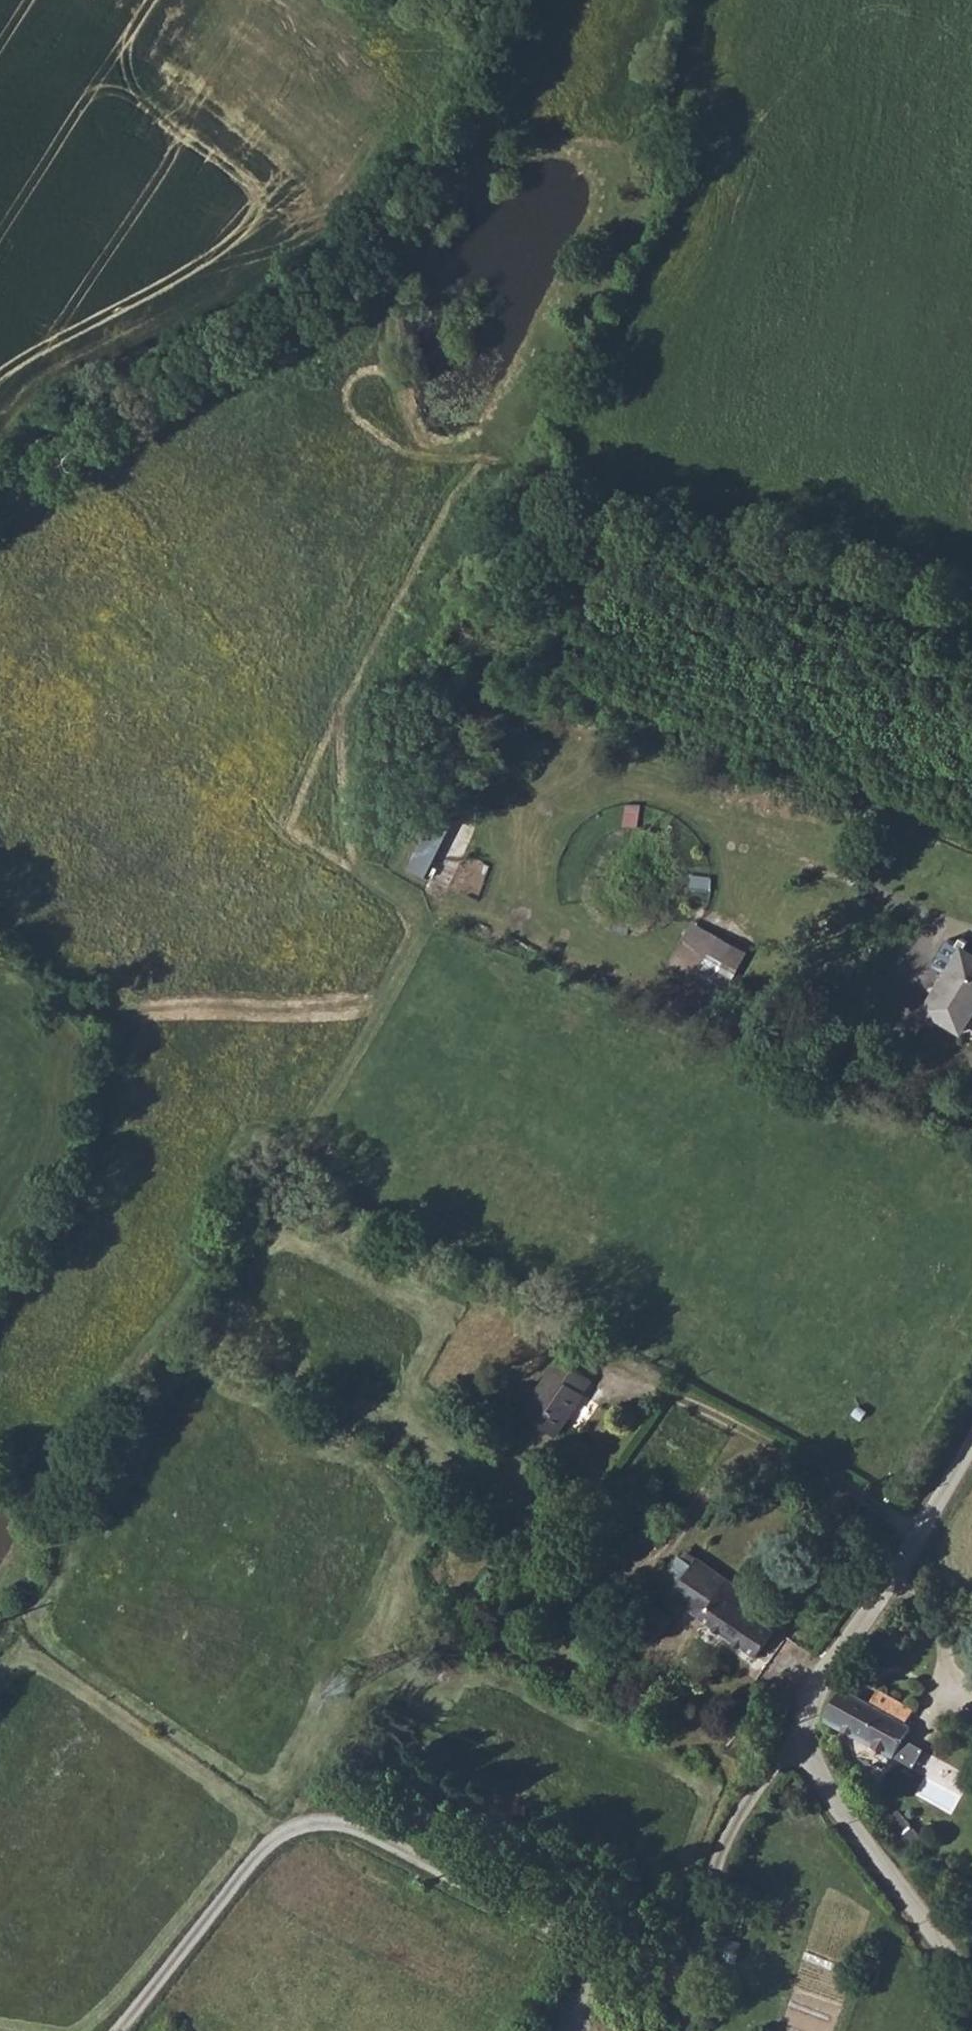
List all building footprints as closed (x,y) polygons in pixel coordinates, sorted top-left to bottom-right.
[(446,817),(426,807),(397,866),(417,875),(446,817)] [(693,919),(670,964),(726,993),(750,948),(693,919)] [(932,930),(896,995),(933,1015),(953,980),(962,986),(971,968),(971,953),(932,930)] [(554,1354),(525,1335),(486,1393),(520,1416),(550,1370),(546,1367),(554,1354)] [(639,1578),(724,1639),(734,1625),(749,1637),(758,1623),(714,1591),(723,1580),(682,1551),(666,1540),(639,1578)] [(911,1713),(872,1694),(862,1711),(852,1706),(836,1737),(893,1765),(910,1734),(902,1730),(911,1713)] [(852,1706),(838,1699),(822,1730),(836,1737),(852,1706)]
